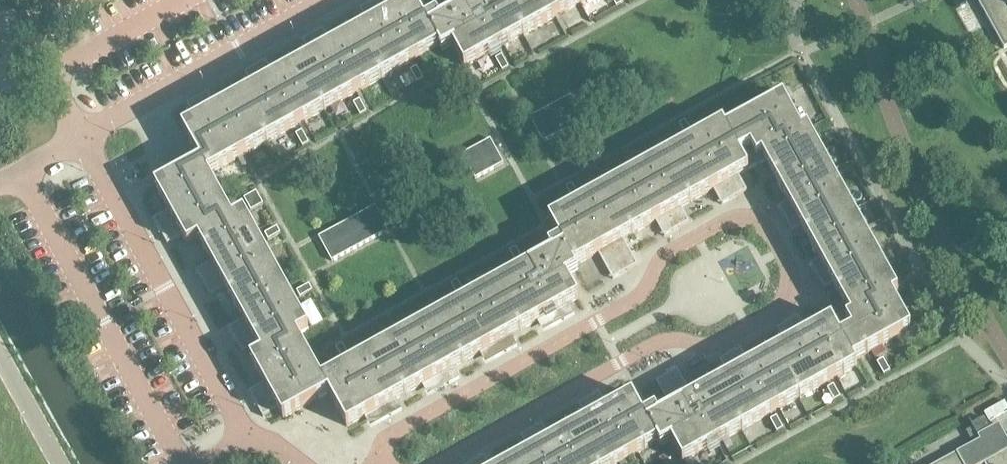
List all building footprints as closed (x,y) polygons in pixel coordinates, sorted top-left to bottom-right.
[(505,0),(477,0),(475,1),(474,0),(446,0),(453,13),(441,20),(437,14),(425,21),(414,0),(391,14),(383,0),(376,0),(360,9),(369,26),(357,32),(382,79),(439,47),(442,53),(453,46),(465,67),(524,35),(505,0)] [(580,0),(505,0),(524,35),(581,3),(580,0)] [(977,0),(1004,49),(1006,48),(1006,0),(978,0),(977,0)] [(382,79),(357,32),(333,45),(324,29),(302,41),(311,57),(299,64),(325,110),(382,79)] [(496,59),(503,71),(509,68),(502,55),(496,59)] [(325,110),(299,64),(275,77),(266,60),(245,72),(254,89),(242,96),(267,142),(325,110)] [(411,71),(417,83),(424,79),(417,67),(411,71)] [(209,174),(242,156),(267,142),(242,96),(218,109),(209,92),(187,104),(196,121),(182,129),(201,162),(155,187),(168,211),(154,219),(168,244),(183,236),(188,246),(199,240),(199,239),(234,220),(233,219),(209,174)] [(530,118),(543,142),(584,120),(571,96),(530,118)] [(853,210),(820,151),(808,128),(802,131),(783,97),(726,129),(749,170),(765,161),(788,201),(779,206),(793,232),(802,227),(807,235),(853,210)] [(367,112),(360,100),(354,103),(360,115),(367,112)] [(686,137),(692,133),(686,121),(679,124),(686,137)] [(749,170),(726,129),(724,124),(665,156),(691,202),(714,190),(722,204),(747,190),(739,176),(749,170)] [(303,147),(309,143),(302,131),(296,134),(303,147)] [(491,139),(462,155),(475,179),(504,163),(491,139)] [(691,202),(665,156),(607,188),(633,234),(656,221),(664,236),(690,222),(682,207),(691,202)] [(573,200),(579,196),(572,184),(566,188),(573,200)] [(576,266),(598,253),(613,279),(638,265),(624,239),(633,234),(607,188),(549,220),(560,240),(548,247),(552,253),(496,284),(521,330),(544,318),(553,334),(578,320),(569,304),(579,298),(568,278),(579,272),(576,266)] [(244,198),(251,211),(263,204),(256,192),(244,198)] [(376,206),(319,237),(332,261),(389,230),(376,206)] [(899,293),(894,284),(853,210),(807,235),(820,259),(811,264),(825,289),(834,284),(844,304),(848,311),(831,320),(855,361),(911,329),(893,296),(899,293)] [(277,271),(258,237),(244,213),(233,219),(234,220),(199,239),(199,240),(212,262),(197,270),(211,296),(226,288),(231,297),(277,271)] [(870,231),(881,259),(897,252),(886,224),(870,231)] [(265,234),(268,240),(281,233),(277,227),(265,234)] [(510,251),(516,264),(523,260),(516,248),(510,251)] [(309,329),(290,294),(277,271),(231,297),(243,320),(229,328),(243,353),(257,345),(262,353),(262,354),(297,335),(298,335),(309,329)] [(453,285),(459,298),(466,294),(459,282),(453,285)] [(297,291),(300,297),(313,291),(309,284),(297,291)] [(521,330),(496,284),(438,316),(464,362),(486,350),(494,364),(520,350),(512,335),(521,330)] [(464,362),(438,316),(381,347),(407,393),(429,381),(437,396),(462,382),(454,367),(464,362)] [(858,366),(855,361),(831,320),(808,333),(799,316),(777,328),(787,345),(774,352),(800,398),(858,366)] [(319,373),(298,335),(297,335),(262,354),(262,353),(251,359),(264,383),(249,392),(263,417),(278,409),(283,419),(328,394),(321,381),(322,380),(319,373)] [(336,348),(343,360),(349,356),(342,344),(336,348)] [(407,393),(381,347),(322,380),(321,381),(328,394),(329,394),(347,427),(371,413),(379,428),(405,414),(396,399),(407,393)] [(800,398),(774,352),(751,365),(741,348),(720,360),(729,377),(717,383),(742,430),(800,398)] [(877,363),(884,375),(890,371),(883,359),(877,363)] [(717,383),(693,397),(678,369),(656,381),(671,409),(659,415),(656,409),(644,416),(633,396),(609,409),(600,392),(578,404),(587,421),(575,427),(596,463),(618,463),(657,442),(661,448),(672,442),(683,463),(742,430),(717,383)] [(841,397),(834,385),(828,389),(834,401),(841,397)] [(783,429),(777,416),(770,420),(777,432),(783,429)] [(999,424),(990,429),(984,418),(972,425),(980,440),(937,463),(1006,463),(1006,439),(999,424)] [(575,427),(551,441),(542,424),(521,436),(530,452),(518,459),(520,463),(596,463),(575,427)] [(249,456),(236,463),(254,463),(249,456)] [(485,456),(470,463),(489,463),(485,456)]
